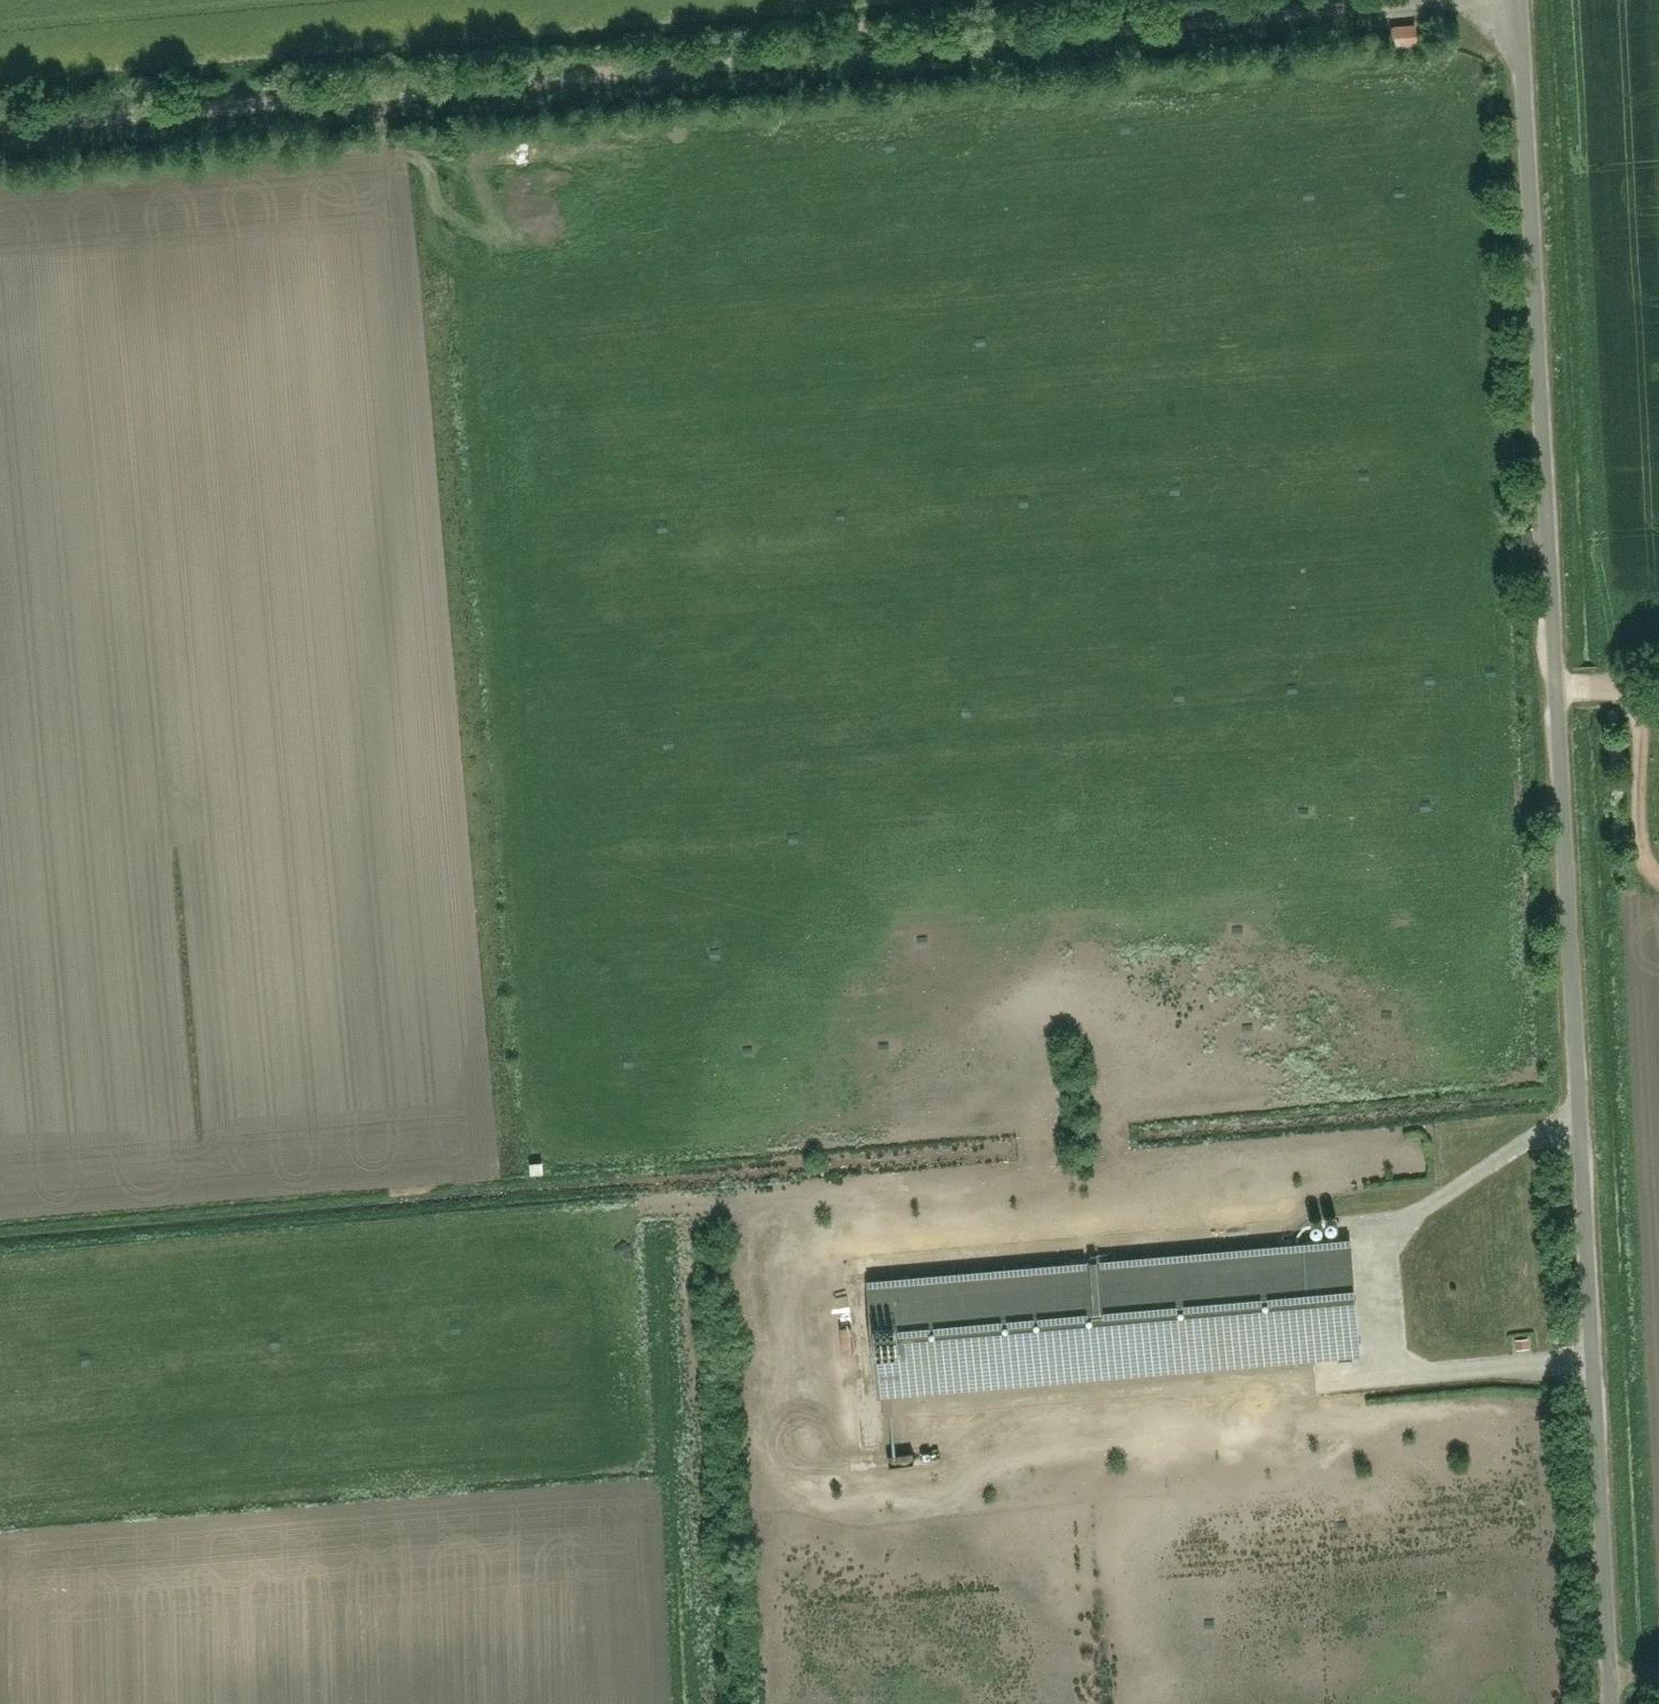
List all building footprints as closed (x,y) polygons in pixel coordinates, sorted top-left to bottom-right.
[(1392,27),(1392,53),(1419,52),(1419,27),(1392,27)]
